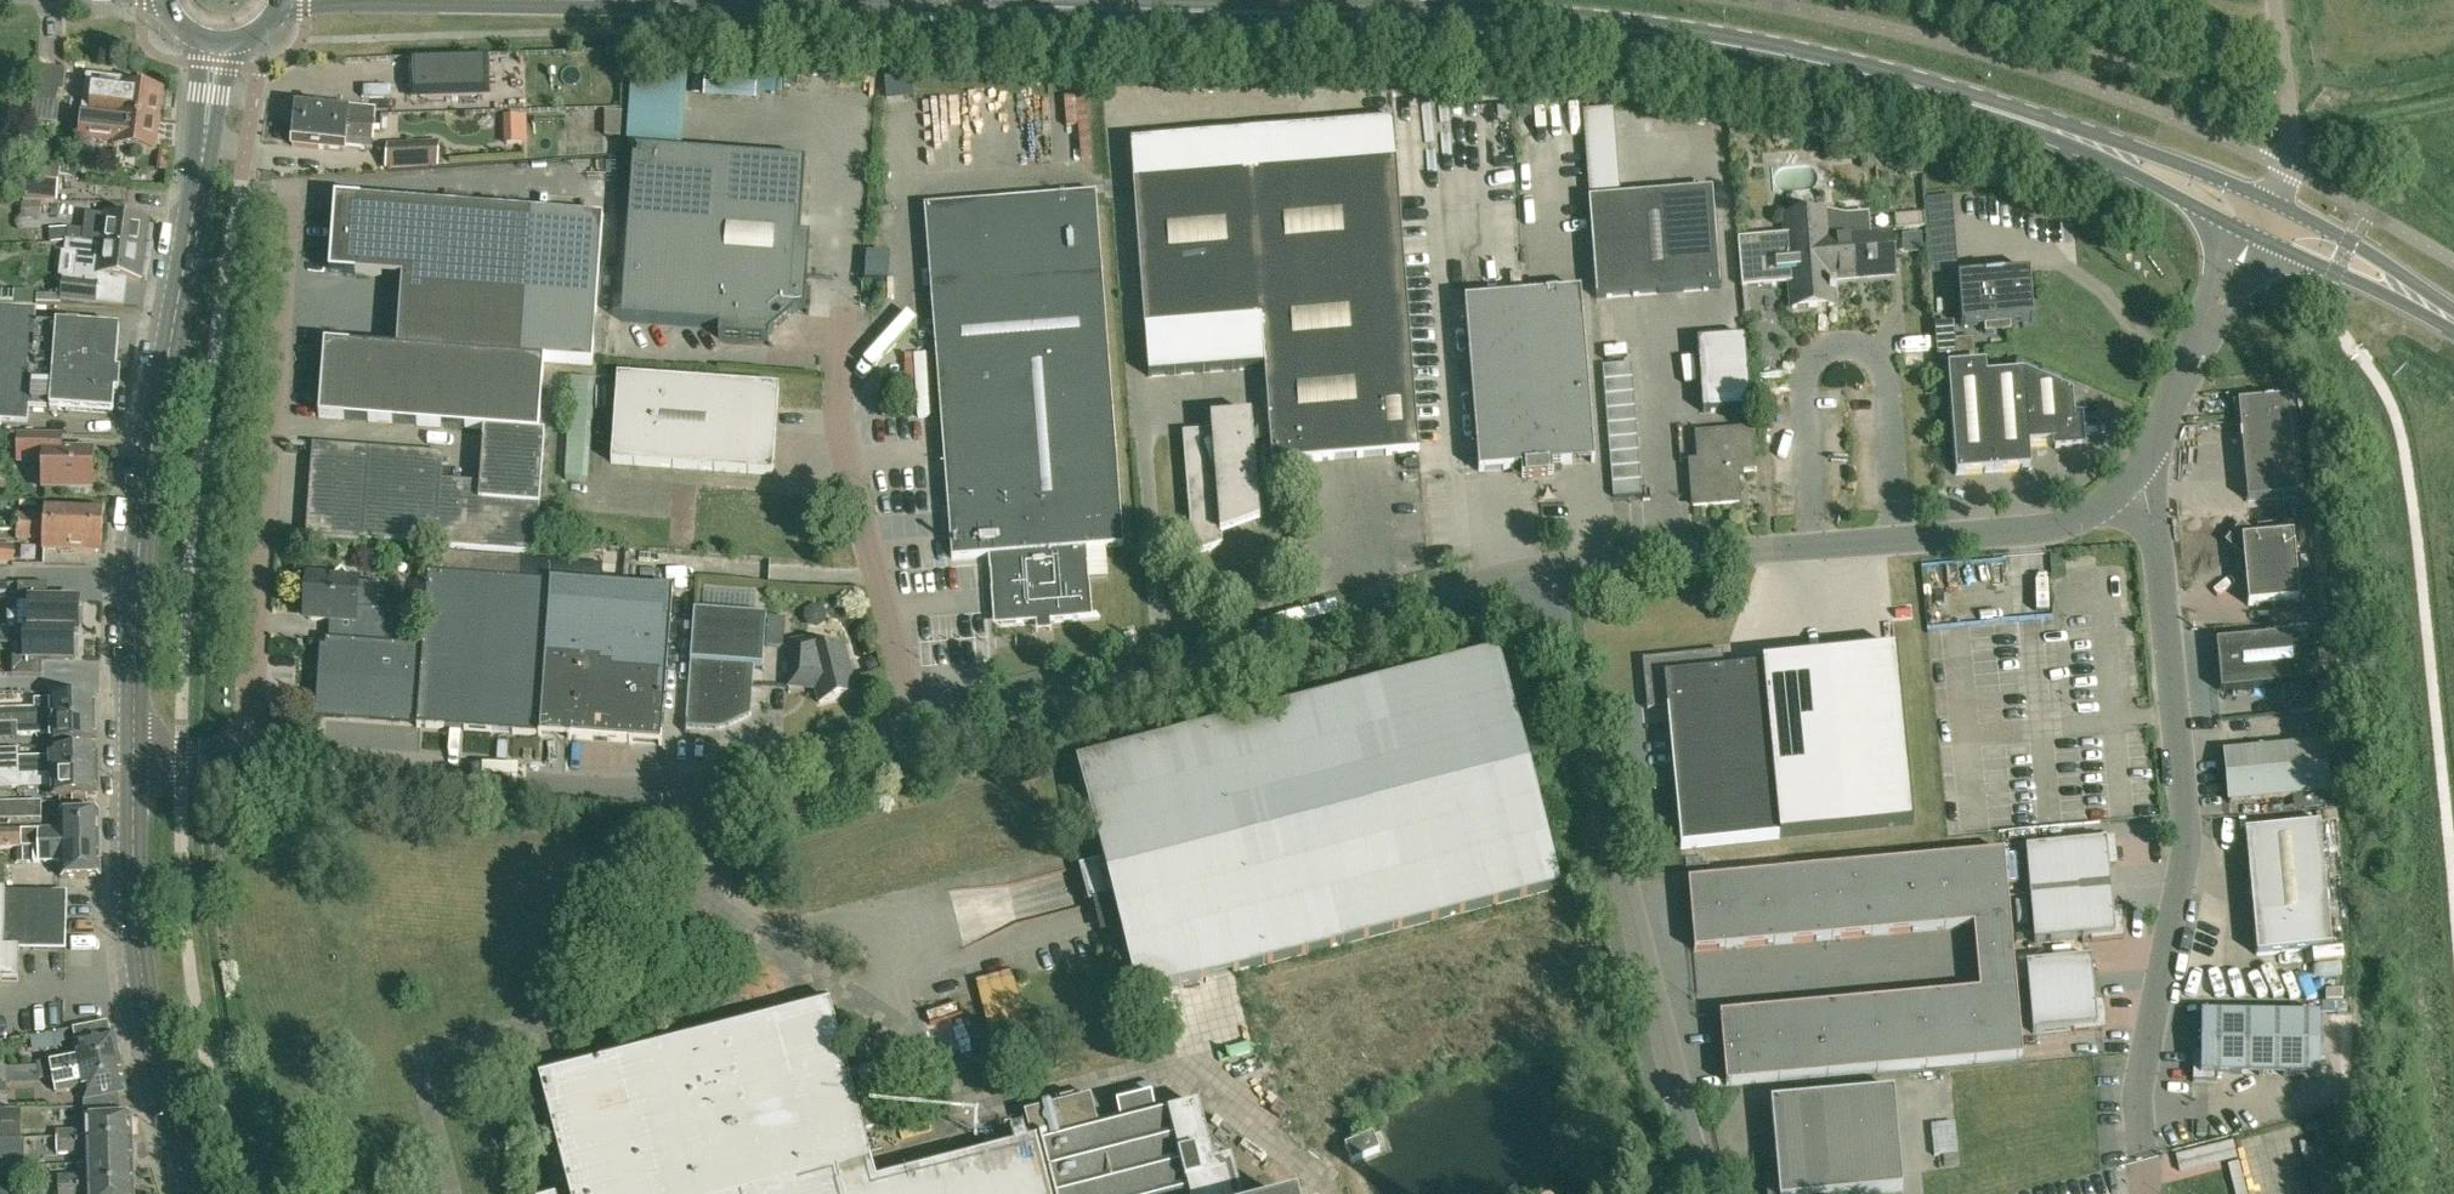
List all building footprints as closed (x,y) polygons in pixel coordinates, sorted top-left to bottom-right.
[(488,58),(411,61),(411,68),(412,99),(490,97),(489,66),(488,58)] [(37,102),(57,104),(58,92),(63,93),(66,71),(41,68),(37,102)] [(630,74),(630,148),(666,148),(666,144),(687,144),(687,74),(630,74)] [(707,75),(706,100),(760,101),(760,94),(776,94),(776,75),(707,75)] [(85,111),(85,113),(160,123),(164,93),(122,88),(122,89),(96,85),(92,112),(85,111)] [(1527,118),(1532,113),(1531,102),(1516,103),(1517,118),(1527,118)] [(350,109),(297,103),(294,125),(374,134),(377,112),(350,109)] [(1582,128),(1614,126),(1613,111),(1581,114),(1582,128)] [(115,145),(156,151),(160,123),(85,113),(81,138),(115,143),(115,145)] [(505,145),(527,144),(526,114),(504,115),(505,145)] [(374,134),(294,125),(292,147),(345,153),(345,148),(372,151),(374,134)] [(1583,143),(1615,140),(1614,126),(1582,128),(1583,143)] [(1583,143),(1584,157),(1617,155),(1615,140),(1583,143)] [(386,171),(437,168),(440,143),(387,146),(386,171)] [(633,150),(621,322),(719,329),(719,339),(768,343),(769,336),(773,333),(784,333),(793,325),(794,315),(798,311),(805,311),(810,237),(800,237),(806,162),(633,150)] [(1586,172),(1618,169),(1617,155),(1584,157),(1586,172)] [(1222,546),(1221,537),(1259,523),(1259,517),(1264,518),(1262,491),(1257,490),(1253,444),(1269,438),(1272,466),(1419,454),(1396,162),(1133,183),(1144,330),(1260,321),(1269,426),(1252,433),(1251,417),(1210,421),(1211,433),(1183,435),(1192,557),(1222,546)] [(1586,172),(1587,186),(1619,184),(1618,169),(1586,172)] [(23,200),(57,204),(60,175),(26,171),(23,200)] [(1587,186),(1588,201),(1620,198),(1619,184),(1587,186)] [(1620,198),(1588,201),(1596,299),(1719,290),(1711,191),(1620,198)] [(1098,194),(979,203),(926,207),(937,373),(952,561),(989,558),(994,620),(1002,626),(1092,619),(1086,550),(1123,547),(1104,307),(1098,194)] [(1953,198),(1928,199),(1931,256),(1956,254),(1953,198)] [(319,419),(484,431),(539,435),(545,362),(593,366),(603,218),(335,199),(330,274),(403,279),(398,350),(325,345),(319,419)] [(42,204),(21,204),(21,221),(42,221),(42,204)] [(1785,217),(1786,237),(1738,240),(1742,289),(1790,285),(1792,310),(1833,307),(1831,281),(1893,277),(1891,237),(1870,238),(1868,214),(1846,216),(1825,214),(1785,217)] [(1924,228),(1922,214),(1894,217),(1895,231),(1924,228)] [(68,243),(78,244),(143,252),(147,221),(106,216),(105,218),(85,216),(83,233),(69,231),(68,243)] [(1922,255),(1921,236),(1902,237),(1903,256),(1922,255)] [(68,243),(67,246),(65,246),(65,253),(78,255),(74,280),(62,278),(60,302),(96,306),(100,278),(139,283),(143,252),(78,244),(68,243)] [(2033,323),(2029,274),(1957,279),(1961,328),(1984,326),(1984,335),(2011,333),(2010,324),(2033,323)] [(34,294),(16,293),(15,304),(33,305),(34,294)] [(1594,465),(1580,293),(1464,303),(1479,474),(1521,471),(1521,480),(1553,478),(1552,468),(1594,465)] [(27,424),(28,408),(50,410),(50,411),(113,416),(120,331),(56,326),(56,328),(35,326),(36,310),(0,308),(0,422),(27,424)] [(1939,354),(1957,353),(1955,325),(1938,325),(1939,354)] [(1744,338),(1697,342),(1702,414),(1750,411),(1744,338)] [(1631,365),(1603,368),(1604,382),(1632,380),(1631,365)] [(1985,365),(1946,369),(1955,477),(2031,471),(2029,448),(2054,446),(2054,451),(2071,450),(2080,439),(2079,423),(2074,423),(2072,395),(2022,375),(1986,377),(1985,365)] [(773,476),(779,389),(617,377),(611,464),(773,476)] [(590,479),(592,379),(569,379),(567,479),(590,479)] [(1632,380),(1604,382),(1605,397),(1634,395),(1632,380)] [(1634,395),(1605,397),(1606,411),(1635,409),(1634,395)] [(2296,498),(2287,400),(2253,403),(2253,398),(2231,400),(2235,431),(2240,430),(2247,502),(2296,498)] [(1635,409),(1606,411),(1607,426),(1636,424),(1635,409)] [(1636,424),(1607,426),(1608,441),(1637,438),(1636,424)] [(1690,464),(1693,508),(1739,504),(1738,480),(1743,474),(1756,473),(1753,429),(1695,434),(1697,463),(1690,464)] [(439,460),(316,451),(311,538),(535,554),(544,435),(539,435),(484,431),(480,484),(438,482),(439,460)] [(43,490),(92,491),(93,454),(61,454),(62,444),(62,438),(18,437),(18,463),(44,463),(43,490)] [(1637,438),(1608,441),(1610,455),(1638,453),(1637,438)] [(1638,453),(1610,455),(1611,470),(1640,467),(1638,453)] [(1640,467),(1611,470),(1612,484),(1641,482),(1640,467)] [(1641,482),(1612,484),(1613,499),(1642,496),(1641,482)] [(19,517),(19,529),(103,533),(105,510),(97,510),(97,511),(45,508),(44,518),(19,517)] [(103,533),(19,529),(18,533),(17,533),(17,541),(43,542),(43,553),(102,556),(103,533)] [(2292,536),(2255,539),(2245,532),(2238,532),(2232,539),(2233,547),(2242,554),(2248,607),(2299,602),(2292,536)] [(14,566),(15,547),(0,546),(0,565),(14,566)] [(375,625),(376,612),(357,610),(359,584),(351,584),(342,573),(331,582),(307,581),(307,587),(303,591),(307,596),(305,621),(329,622),(327,641),(364,643),(393,646),(394,626),(375,625)] [(536,736),(539,736),(550,585),(428,577),(423,648),(393,646),(364,643),(327,641),(323,707),(328,714),(418,721),(417,727),(536,736)] [(539,736),(539,739),(662,748),(674,593),(550,584),(550,585),(539,736)] [(18,585),(18,603),(29,603),(29,630),(29,631),(74,631),(74,632),(78,632),(78,602),(47,602),(47,585),(18,585)] [(767,619),(694,613),(686,729),(720,732),(720,726),(730,727),(751,717),(755,668),(763,669),(767,619)] [(13,658),(13,676),(42,676),(42,660),(74,660),(74,632),(74,631),(29,631),(29,630),(25,630),(25,658),(13,658)] [(2314,634),(2215,644),(2220,693),(2319,684),(2314,634)] [(792,645),(789,689),(816,692),(820,705),(856,696),(844,647),(829,651),(827,646),(823,644),(810,647),(809,641),(792,645)] [(1896,651),(1762,664),(1762,669),(1769,736),(1779,840),(1913,827),(1896,651)] [(1722,653),(1642,661),(1647,711),(1653,711),(1653,709),(1661,708),(1661,710),(1667,709),(1681,850),(1779,840),(1769,736),(1762,669),(1724,673),(1722,653)] [(1508,659),(1315,709),(1083,769),(1109,868),(1085,874),(1095,912),(1119,906),(1145,1005),(1569,896),(1508,659)] [(18,725),(97,723),(97,708),(94,708),(94,701),(52,702),(52,700),(34,700),(34,709),(0,710),(0,722),(18,722),(18,725)] [(684,724),(685,702),(671,701),(670,724),(684,724)] [(95,737),(97,737),(97,723),(18,725),(18,737),(53,737),(54,746),(95,745),(95,737)] [(2328,795),(2323,744),(2224,754),(2229,804),(2328,795)] [(98,775),(98,760),(95,760),(95,753),(54,754),(54,758),(19,759),(19,751),(0,751),(0,778),(19,777),(98,775)] [(55,788),(55,798),(96,797),(96,790),(99,790),(98,775),(19,777),(0,778),(0,789),(55,788)] [(34,848),(100,847),(99,815),(61,816),(62,835),(59,835),(59,832),(22,832),(22,850),(34,850),(34,848)] [(2256,957),(2331,950),(2319,827),(2244,834),(2256,957)] [(2030,899),(2111,891),(2109,867),(2115,867),(2113,841),(2082,844),(2082,846),(2025,852),(2030,899)] [(62,880),(100,879),(100,847),(34,848),(34,850),(35,864),(57,863),(57,861),(62,860),(62,880)] [(29,850),(17,850),(17,863),(29,863),(29,850)] [(1955,859),(1962,929),(1974,928),(1980,993),(1943,996),(1949,1067),(2023,1060),(2004,855),(1955,859)] [(1962,929),(1955,859),(1882,866),(1889,936),(1962,929)] [(1882,866),(1834,870),(1840,940),(1889,936),(1882,866)] [(1834,870),(1786,875),(1792,945),(1840,940),(1834,870)] [(1786,875),(1737,879),(1744,949),(1792,945),(1786,875)] [(1744,949),(1737,879),(1688,883),(1695,954),(1744,949)] [(2111,891),(2030,899),(2034,945),(2091,940),(2092,942),(2122,939),(2120,914),(2113,914),(2111,891)] [(21,951),(66,952),(67,895),(0,893),(0,983),(20,983),(21,951)] [(2026,966),(2033,1035),(2074,1032),(2074,1033),(2105,1030),(2102,1004),(2096,1004),(2091,960),(2026,966)] [(990,1043),(1025,1037),(1015,974),(979,980),(990,1043)] [(1943,996),(1894,1001),(1901,1071),(1949,1067),(1943,996)] [(574,1065),(537,1074),(545,1105),(532,1109),(554,1193),(1239,1193),(1231,1163),(1214,1168),(1198,1108),(1168,1116),(1166,1109),(1155,1112),(1151,1099),(1117,1107),(1121,1127),(1099,1133),(1091,1098),(1025,1116),(1033,1145),(875,1185),(827,1000),(724,1026),(661,1042),(574,1065)] [(1894,1001),(1846,1005),(1852,1075),(1901,1071),(1894,1001)] [(1852,1075),(1846,1005),(1720,1017),(1726,1087),(1852,1075)] [(2346,1005),(2337,1005),(2337,1016),(2346,1016),(2346,1005)] [(2320,1017),(2201,1017),(2201,1064),(2193,1064),(2193,1087),(2219,1087),(2219,1080),(2320,1080),(2320,1017)] [(52,1062),(37,1064),(37,1066),(38,1069),(40,1081),(55,1077),(120,1066),(115,1038),(76,1046),(78,1059),(52,1063),(52,1062)] [(6,1067),(7,1083),(40,1081),(38,1069),(37,1066),(6,1067)] [(86,1101),(125,1094),(120,1066),(55,1077),(40,1081),(42,1092),(57,1089),(57,1093),(84,1088),(86,1101)] [(1771,1104),(1778,1177),(1767,1178),(1767,1175),(1765,1175),(1767,1193),(1878,1193),(1904,1192),(1895,1092),(1771,1104)] [(20,1138),(20,1110),(0,1110),(0,1138),(20,1138)] [(58,1146),(134,1144),(133,1119),(86,1120),(86,1134),(58,1135),(58,1146)] [(1383,1131),(1345,1148),(1353,1166),(1391,1149),(1383,1131)] [(24,1170),(24,1142),(0,1143),(0,1170),(24,1170)] [(87,1168),(135,1166),(134,1144),(58,1146),(58,1157),(77,1156),(77,1168),(87,1168)] [(60,1190),(135,1188),(135,1166),(87,1168),(77,1168),(78,1179),(59,1180),(60,1190)]
